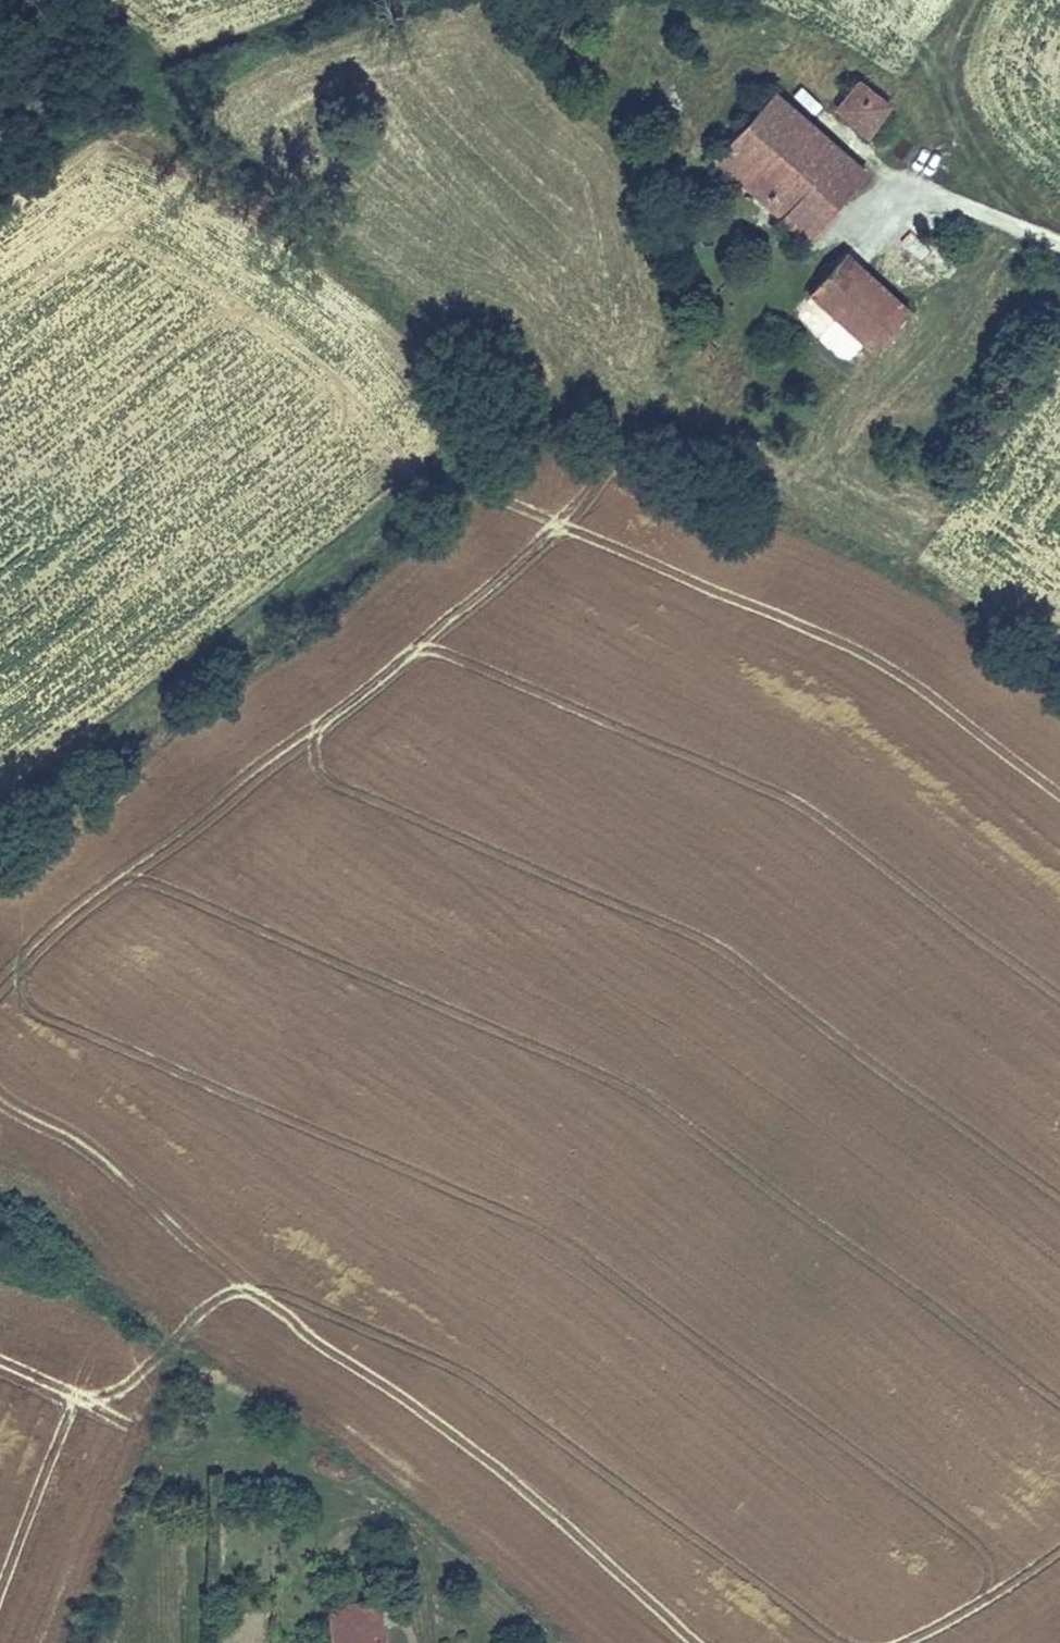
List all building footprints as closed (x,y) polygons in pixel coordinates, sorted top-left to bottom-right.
[(835,108),(872,132),(902,87),(872,66),(862,80),(842,67),(824,93),(839,102),(835,108)] [(848,148),(779,86),(715,158),(784,220),(848,148)] [(870,166),(848,148),(784,220),(807,241),(870,166)] [(849,247),(791,309),(857,371),(916,309),(849,247)] [(332,1642),(392,1642),(386,1596),(327,1604),(332,1642)] [(327,1604),(294,1609),(299,1642),(332,1642),(327,1604)]
